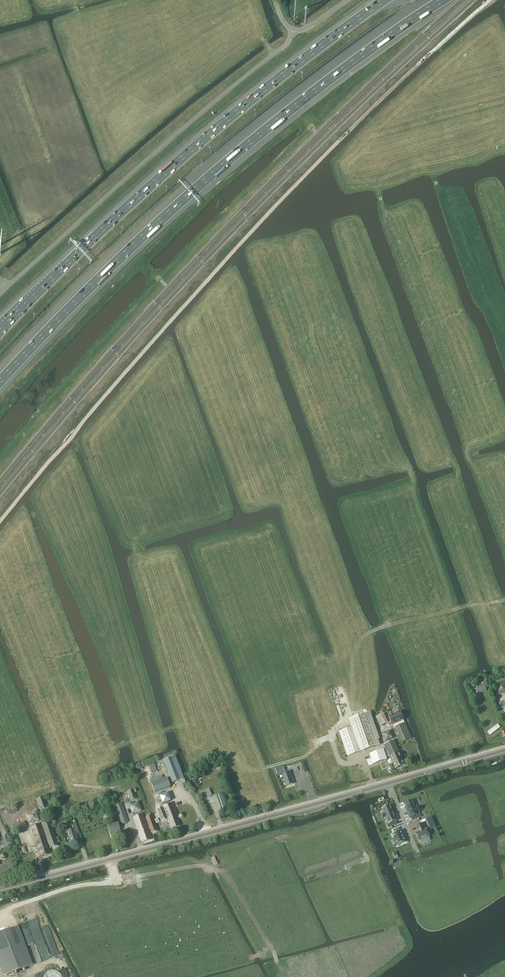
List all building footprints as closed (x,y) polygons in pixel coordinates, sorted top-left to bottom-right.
[(431,43),(432,44),(480,0),(479,0),(431,43)] [(487,691),(485,685),(477,688),(479,694),(487,691)] [(400,711),(389,716),(393,725),(404,720),(400,711)] [(370,712),(349,719),(352,728),(360,751),(379,745),(377,739),(380,738),(370,712)] [(388,722),(384,714),(379,716),(376,717),(380,725),(383,724),(388,722)] [(403,742),(412,738),(405,723),(396,727),(403,742)] [(490,735),(500,727),(498,724),(487,732),(490,735)] [(360,752),(360,751),(352,728),(340,732),(349,756),(354,754),(360,752)] [(394,740),(385,745),(390,756),(395,768),(405,764),(399,752),(394,740)] [(384,750),(370,755),(372,760),(373,764),(374,764),(387,760),(384,750)] [(175,756),(163,760),(172,783),(184,779),(175,756)] [(287,786),(294,784),(290,771),(283,774),(287,786)] [(219,776),(215,778),(220,789),(224,787),(219,776)] [(155,793),(170,787),(166,778),(151,784),(155,793)] [(131,801),(136,799),(133,789),(127,791),(131,801)] [(224,792),(217,795),(221,809),(229,806),(224,792)] [(163,804),(170,801),(167,793),(160,796),(163,804)] [(43,797),(36,799),(40,810),(41,810),(43,816),(49,814),(49,811),(43,797)] [(407,807),(405,807),(410,818),(411,818),(412,821),(421,817),(419,812),(420,812),(417,807),(415,802),(413,803),(412,801),(406,803),(407,807)] [(115,805),(122,824),(128,822),(121,803),(115,805)] [(179,816),(177,817),(172,803),(163,807),(156,810),(162,821),(168,819),(171,829),(180,825),(178,818),(179,817),(179,818),(180,818),(181,819),(182,818),(183,818),(184,817),(184,816),(184,815),(183,814),(182,813),(180,813),(180,814),(179,815),(179,816)] [(14,808),(14,805),(7,807),(8,808),(10,814),(17,812),(18,807),(17,807),(17,806),(15,807),(15,808),(14,808)] [(384,813),(381,814),(383,818),(386,817),(389,823),(387,824),(388,828),(397,824),(396,821),(396,820),(390,805),(382,809),(384,813)] [(29,825),(39,821),(36,811),(26,815),(29,825)] [(146,817),(149,827),(148,828),(142,814),(133,817),(143,842),(152,839),(149,832),(148,832),(147,829),(150,829),(151,833),(157,831),(151,815),(146,817)] [(431,817),(427,819),(431,829),(435,827),(431,817)] [(40,857),(50,853),(47,844),(48,843),(50,848),(58,845),(57,843),(60,842),(58,837),(55,838),(50,821),(42,824),(47,841),(46,842),(40,825),(30,828),(40,857)] [(110,834),(121,831),(118,823),(115,824),(108,825),(110,834)] [(420,831),(416,833),(419,840),(420,840),(421,843),(430,839),(429,836),(430,836),(426,829),(425,829),(422,823),(417,826),(418,830),(419,830),(420,831)] [(73,828),(66,831),(68,837),(67,837),(70,843),(77,841),(73,828)] [(395,833),(393,834),(397,845),(405,842),(404,838),(405,838),(403,834),(402,835),(401,831),(400,831),(398,828),(393,830),(395,833)] [(8,842),(6,836),(1,838),(0,836),(0,845),(8,842)] [(19,871),(16,861),(12,862),(12,861),(5,863),(5,865),(0,866),(0,876),(19,871)] [(0,933),(0,954),(7,974),(28,966),(14,928),(0,933)]
